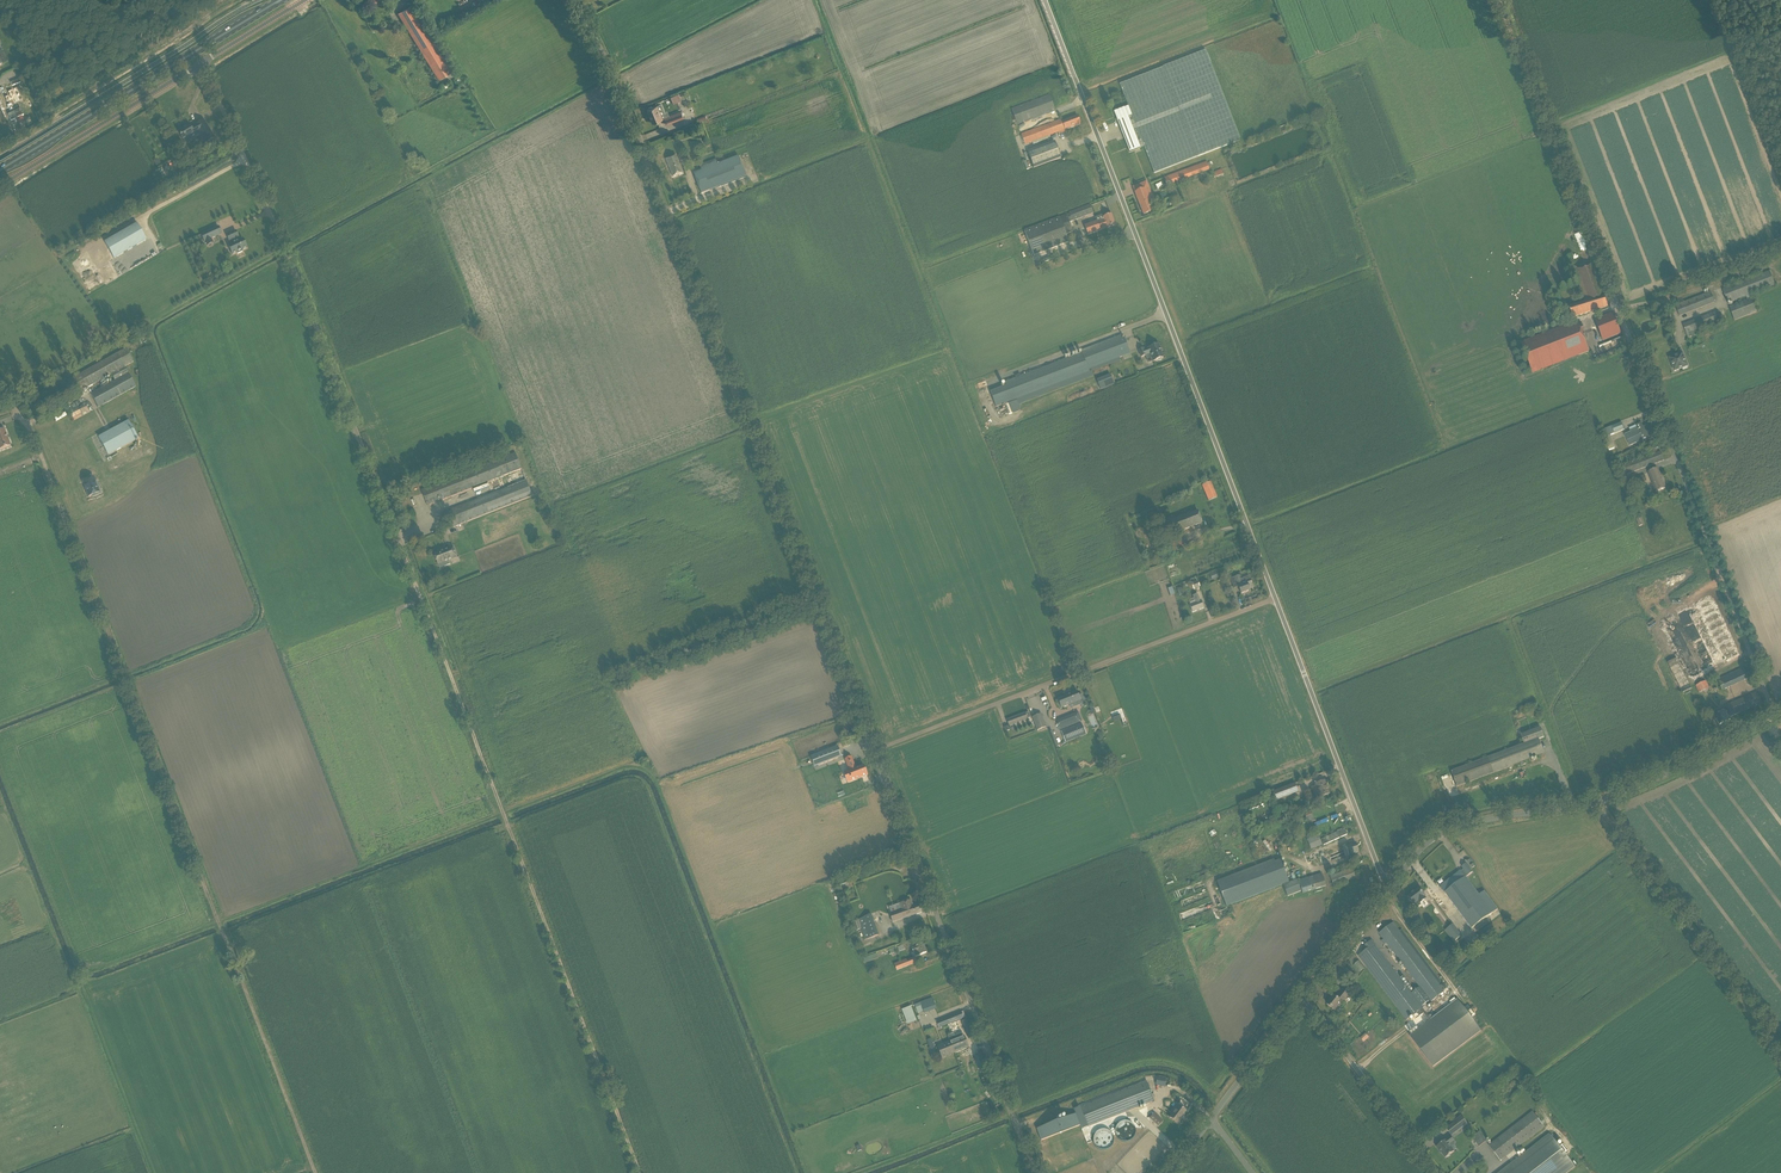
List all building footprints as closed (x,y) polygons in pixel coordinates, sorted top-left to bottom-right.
[(398,12),(439,78),(453,70),(412,4),(398,12)] [(1144,147),(1154,174),(1240,140),(1205,51),(1119,84),(1128,107),(1114,112),(1129,152),(1144,147)] [(9,96),(5,98),(7,103),(12,101),(13,104),(23,100),(17,88),(8,92),(9,96)] [(679,93),(670,97),(673,103),(682,100),(679,93)] [(1012,110),(1017,125),(1055,111),(1049,96),(1012,110)] [(649,109),(647,109),(653,122),(662,119),(662,118),(657,105),(652,107),(649,108),(649,109)] [(21,108),(8,114),(11,120),(24,114),(21,108)] [(681,111),(664,118),(667,124),(684,117),(681,111)] [(1021,134),(1025,145),(1062,131),(1080,124),(1077,116),(1063,122),(1062,119),(1021,134)] [(183,129),(178,132),(181,137),(183,140),(184,140),(183,139),(189,135),(190,136),(194,133),(198,130),(206,143),(214,138),(214,137),(203,120),(195,125),(191,128),(190,128),(189,125),(189,126),(184,129),(183,129)] [(1028,152),(1034,168),(1060,158),(1054,142),(1028,152)] [(666,159),(672,177),(683,174),(676,156),(666,159)] [(697,182),(701,194),(746,177),(739,157),(719,165),(719,164),(718,164),(716,160),(706,164),(708,169),(702,171),(705,179),(697,182)] [(1164,178),(1167,186),(1210,170),(1207,162),(1164,178)] [(1132,187),(1143,216),(1149,213),(1153,212),(1150,205),(1155,203),(1146,182),(1138,185),(1132,187)] [(1045,223),(1025,231),(1034,256),(1063,245),(1069,242),(1066,234),(1072,232),(1069,223),(1072,222),(1093,214),(1090,205),(1087,206),(1069,213),(1069,214),(1066,215),(1061,218),(1045,223)] [(1084,226),(1088,236),(1115,225),(1111,215),(1103,218),(1104,220),(1097,222),(1097,221),(1084,226)] [(104,242),(114,260),(146,241),(136,223),(104,242)] [(204,242),(215,237),(212,230),(201,235),(204,242)] [(231,244),(228,246),(232,255),(237,253),(237,254),(243,252),(242,250),(247,248),(243,239),(239,241),(237,238),(238,237),(236,231),(226,236),(229,242),(230,241),(231,244)] [(1582,232),(1575,234),(1579,247),(1586,245),(1582,232)] [(1568,306),(1572,318),(1608,307),(1605,295),(1592,263),(1573,270),(1585,301),(1568,306)] [(1729,307),(1734,321),(1757,312),(1750,295),(1775,285),(1769,271),(1722,289),(1728,305),(1738,302),(1737,300),(1746,297),(1747,300),(1729,307)] [(1675,305),(1680,316),(1715,302),(1711,292),(1675,305)] [(1685,329),(1688,339),(1693,337),(1691,331),(1722,320),(1718,311),(1683,325),(1685,329),(1684,329),(1685,329)] [(1595,321),(1600,333),(1618,326),(1613,314),(1595,321)] [(1577,321),(1521,343),(1533,373),(1588,351),(1577,321)] [(1006,386),(990,392),(996,407),(1005,404),(1009,414),(1010,414),(1021,410),(1019,404),(1017,399),(1089,372),(1089,370),(1108,362),(1121,357),(1130,354),(1123,335),(1117,337),(1081,351),(1082,353),(1004,383),(1006,386)] [(1143,349),(1139,351),(1141,358),(1146,356),(1146,355),(1150,354),(1153,362),(1158,360),(1159,361),(1161,360),(1162,359),(1163,358),(1160,350),(1158,345),(1148,348),(1148,349),(1144,351),(1143,349)] [(127,350),(68,383),(73,392),(86,385),(87,388),(92,385),(100,380),(104,387),(91,394),(98,407),(136,387),(125,367),(134,362),(127,350)] [(1674,369),(1674,371),(1688,366),(1683,353),(1669,358),(1672,365),(1672,366),(1673,369),(1674,369)] [(1110,375),(1097,380),(1101,390),(1114,385),(1110,375)] [(74,421),(91,412),(87,405),(70,415),(74,421)] [(128,421),(98,438),(108,456),(138,439),(128,421)] [(1601,431),(1609,451),(1615,448),(1613,443),(1614,443),(1611,435),(1624,430),(1621,423),(1601,431)] [(1636,425),(1643,440),(1645,444),(1649,442),(1647,438),(1657,433),(1655,430),(1653,431),(1650,424),(1643,427),(1641,423),(1636,425)] [(1631,432),(1624,435),(1630,446),(1643,440),(1637,427),(1630,431),(1631,432)] [(10,446),(4,430),(0,432),(0,431),(0,449),(10,446)] [(427,488),(421,490),(428,506),(433,504),(491,481),(522,469),(515,453),(497,460),(427,488)] [(1648,473),(1656,492),(1665,489),(1658,469),(1648,473)] [(1628,481),(1631,487),(1647,481),(1645,475),(1628,481)] [(95,482),(93,477),(83,482),(88,497),(91,496),(92,498),(97,496),(95,492),(100,490),(97,481),(95,482)] [(454,509),(448,511),(448,512),(451,519),(454,527),(461,525),(466,522),(532,496),(526,480),(499,491),(495,492),(460,506),(454,509)] [(1202,485),(1209,501),(1217,498),(1210,482),(1202,485)] [(1636,519),(1639,527),(1645,524),(1642,517),(1636,519)] [(440,553),(434,555),(438,565),(444,563),(445,567),(450,564),(449,561),(457,557),(453,547),(440,553)] [(1209,574),(1212,580),(1219,577),(1217,571),(1209,574)] [(1234,577),(1230,579),(1233,588),(1234,589),(1234,588),(1233,587),(1238,586),(1241,594),(1250,591),(1249,588),(1248,586),(1252,584),(1251,580),(1245,582),(1245,580),(1243,581),(1241,580),(1239,575),(1234,577)] [(1198,582),(1191,584),(1194,590),(1200,588),(1198,582)] [(1193,599),(1188,601),(1190,605),(1190,607),(1192,612),(1204,608),(1201,603),(1201,601),(1200,601),(1198,597),(1197,594),(1192,596),(1193,599)] [(1688,677),(1738,656),(1714,598),(1697,605),(1714,645),(1716,644),(1721,656),(1713,659),(1692,609),(1680,614),(1702,666),(1697,668),(1676,617),(1665,622),(1688,677)] [(1682,693),(1692,689),(1678,658),(1668,662),(1682,693)] [(1717,680),(1722,691),(1749,678),(1744,668),(1717,680)] [(1706,681),(1696,686),(1700,693),(1709,688),(1706,681)] [(1058,699),(1061,708),(1080,701),(1077,691),(1058,699)] [(1722,713),(1716,717),(1720,725),(1731,719),(1730,717),(1762,704),(1758,694),(1728,706),(1725,708),(1727,712),(1722,714),(1722,713)] [(1057,722),(1060,730),(1082,721),(1079,713),(1057,722)] [(1007,721),(1009,726),(1027,719),(1025,714),(1007,721)] [(1032,717),(1037,730),(1046,727),(1041,714),(1032,717)] [(1082,723),(1061,732),(1065,743),(1086,734),(1082,723)] [(1451,772),(1457,787),(1544,754),(1539,739),(1544,737),(1541,728),(1521,736),(1524,745),(1451,772)] [(834,748),(814,756),(818,766),(838,758),(834,748)] [(864,766),(856,769),(851,757),(845,760),(849,771),(841,775),(845,784),(867,776),(864,766)] [(1313,789),(1311,790),(1314,797),(1315,800),(1320,798),(1324,796),(1329,794),(1324,781),(1319,783),(1315,784),(1316,786),(1313,787),(1313,789)] [(1272,792),(1275,801),(1298,792),(1294,783),(1272,792)] [(1279,816),(1281,821),(1292,816),(1290,811),(1279,816)] [(1304,814),(1308,824),(1314,821),(1311,811),(1304,814)] [(1321,839),(1323,845),(1329,843),(1347,835),(1344,829),(1321,839)] [(1216,881),(1226,907),(1283,885),(1281,880),(1287,878),(1280,859),(1275,861),(1274,859),(1216,881)] [(1440,887),(1472,929),(1498,909),(1484,891),(1479,895),(1466,878),(1473,872),(1466,864),(1462,867),(1464,870),(1461,871),(1440,887)] [(1330,877),(1334,887),(1356,878),(1352,868),(1330,877)] [(1300,886),(1302,893),(1326,886),(1322,874),(1298,881),(1299,883),(1300,886)] [(841,889),(842,892),(851,889),(846,877),(838,880),(839,883),(841,889)] [(1298,884),(1297,880),(1283,885),(1288,897),(1301,892),(1299,886),(1300,886),(1299,883),(1298,884)] [(1419,888),(1408,897),(1409,898),(1409,899),(1410,901),(1411,901),(1417,908),(1421,905),(1421,904),(1427,899),(1419,888)] [(890,915),(892,922),(921,912),(918,904),(913,906),(911,901),(899,904),(901,910),(895,912),(890,915)] [(861,929),(865,940),(879,935),(871,914),(858,920),(852,922),(855,931),(861,929)] [(1407,1020),(1413,1016),(1415,1019),(1423,1013),(1429,1021),(1409,1036),(1433,1067),(1481,1031),(1457,999),(1431,1019),(1422,1007),(1430,1001),(1431,1002),(1445,992),(1444,992),(1447,990),(1447,989),(1443,983),(1443,984),(1402,930),(1399,932),(1393,923),(1379,933),(1384,939),(1381,941),(1384,945),(1387,943),(1420,987),(1411,994),(1371,940),(1365,945),(1366,946),(1362,949),(1364,952),(1358,956),(1407,1020)] [(1445,931),(1454,942),(1462,936),(1453,924),(1445,931)] [(912,949),(915,957),(926,952),(923,944),(916,946),(916,947),(912,949)] [(863,958),(865,963),(878,959),(876,954),(863,958)] [(894,965),(897,971),(904,968),(917,962),(915,958),(907,961),(907,959),(901,962),(894,965)] [(1359,961),(1354,965),(1359,973),(1365,968),(1359,961)] [(1327,1004),(1336,1011),(1350,994),(1344,989),(1337,998),(1334,995),(1327,1004)] [(914,1005),(918,1013),(936,1005),(932,997),(914,1005)] [(902,1009),(908,1024),(917,1021),(911,1006),(902,1009)] [(937,1022),(939,1028),(964,1019),(961,1012),(937,1022)] [(964,1023),(969,1035),(972,1033),(968,1022),(964,1023)] [(1362,1036),(1360,1038),(1364,1042),(1367,1039),(1369,1037),(1365,1033),(1362,1036)] [(938,1047),(942,1057),(968,1047),(964,1037),(938,1047)] [(979,1072),(985,1071),(981,1054),(976,1056),(979,1072)] [(1156,1086),(1165,1087),(1166,1079),(1157,1077),(1156,1086)] [(1154,1101),(1146,1081),(1080,1107),(1087,1127),(1154,1101)] [(1169,1117),(1178,1124),(1187,1111),(1177,1104),(1173,1109),(1175,1110),(1169,1117)] [(1488,1146),(1500,1161),(1544,1127),(1532,1112),(1488,1146)] [(1076,1114),(1037,1129),(1041,1141),(1080,1125),(1076,1114)] [(1150,1118),(1158,1126),(1161,1123),(1153,1115),(1150,1118)] [(1446,1129),(1452,1137),(1468,1125),(1461,1116),(1453,1122),(1454,1123),(1446,1129)] [(1114,1134),(1130,1142),(1137,1127),(1121,1119),(1114,1134)] [(1101,1148),(1111,1148),(1111,1130),(1096,1131),(1096,1142),(1101,1142),(1101,1148)] [(1575,1167),(1565,1154),(1568,1151),(1563,1145),(1560,1148),(1549,1134),(1498,1172),(1567,1172),(1575,1167)] [(1480,1135),(1474,1140),(1479,1147),(1485,1142),(1480,1135)] [(1441,1153),(1445,1158),(1447,1157),(1448,1157),(1450,1155),(1450,1154),(1454,1151),(1449,1145),(1454,1141),(1451,1137),(1446,1141),(1446,1140),(1437,1147),(1441,1153)]
